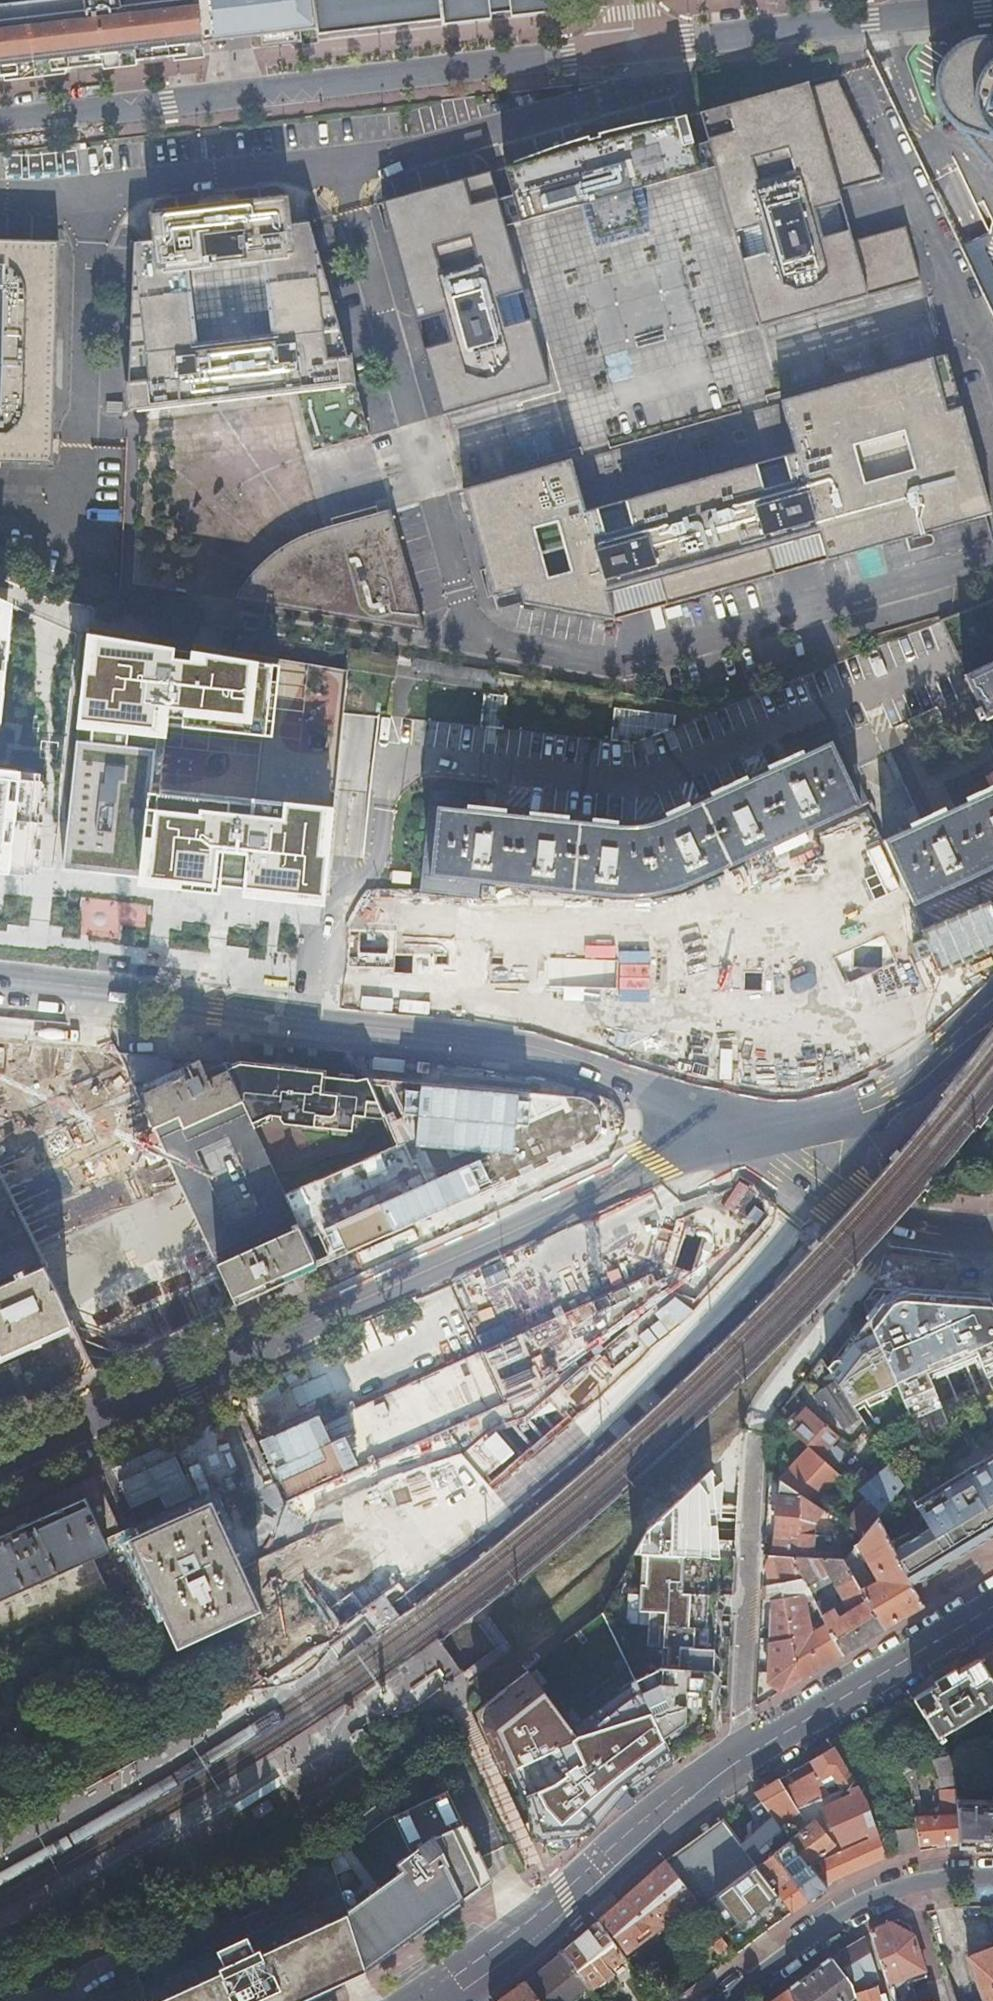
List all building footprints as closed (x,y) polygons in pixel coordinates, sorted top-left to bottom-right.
[(120,57),(121,63),(188,55),(187,50),(187,45),(205,43),(200,0),(0,0),(0,72),(120,57)] [(205,43),(261,36),(262,46),(302,43),(301,30),(315,28),(312,0),(200,0),(205,43)] [(315,9),(317,30),(318,35),(410,24),(409,0),(314,0),(315,9)] [(410,24),(443,20),(443,24),(442,24),(442,25),(492,19),(491,11),(510,9),(511,17),(561,11),(561,10),(560,10),(558,0),(409,0),(410,24)] [(319,40),(410,29),(410,24),(318,35),(319,40)] [(968,24),(925,69),(930,96),(959,129),(992,141),(992,33),(968,24)] [(121,63),(120,57),(0,72),(0,77),(121,63)] [(799,203),(838,192),(882,180),(836,82),(834,77),(807,84),(700,114),(714,166),(733,234),(738,233),(745,259),(740,261),(759,328),(919,283),(905,228),(852,243),(813,253),(799,203)] [(582,206),(589,233),(594,249),(649,234),(644,218),(637,191),(700,173),(685,118),(620,136),(620,134),(594,141),(567,148),(568,151),(503,169),(518,223),(582,206)] [(463,352),(425,362),(440,417),(548,387),(530,320),(524,321),(517,294),(522,293),(503,225),(489,173),(381,202),(411,310),(448,300),(463,352)] [(852,243),(838,192),(799,203),(813,253),(852,243)] [(221,206),(171,212),(179,219),(185,268),(202,266),(247,261),(264,259),(273,338),(278,373),(287,372),(294,393),(302,423),(310,453),(339,445),(368,437),(316,251),(309,224),(290,226),(288,199),(266,201),(221,206)] [(179,219),(171,212),(149,214),(152,242),(134,243),(133,272),(126,413),(175,407),(242,399),(294,393),(287,372),(278,373),(273,338),(194,347),(185,268),(179,219)] [(51,469),(55,251),(17,251),(0,250),(0,471),(51,469)] [(982,293),(992,289),(992,276),(987,260),(971,266),(982,293)] [(411,310),(425,362),(463,352),(448,300),(411,310)] [(665,607),(773,578),(762,539),(813,525),(824,564),(909,540),(911,547),(925,544),(924,536),(990,517),(946,357),(780,403),(793,456),(782,459),(783,464),(756,471),(754,467),(623,503),(624,508),(597,515),(596,510),(584,513),(569,461),(461,491),(491,598),(497,597),(499,605),(514,601),(512,593),(517,591),(521,605),(613,622),(603,582),(654,568),(665,607)] [(329,520),(333,537),(311,543),(291,554),(272,567),(256,584),(243,603),(422,633),(391,521),(379,524),(374,508),(329,520)] [(762,539),(773,578),(824,564),(813,525),(762,539)] [(613,622),(665,607),(654,568),(603,582),(613,622)] [(158,729),(255,741),(263,671),(79,649),(68,740),(51,872),(139,883),(307,903),(318,811),(273,806),(271,821),(148,806),(155,751),(158,729)] [(966,676),(975,695),(981,707),(986,719),(987,720),(992,718),(992,664),(966,676)] [(500,727),(504,695),(484,693),(481,724),(500,727)] [(986,719),(981,707),(973,711),(978,722),(986,719)] [(611,711),(611,736),(673,737),(673,712),(611,711)] [(805,836),(867,803),(852,768),(833,729),(784,751),(790,765),(704,804),(686,813),(674,819),(665,822),(657,825),(651,827),(643,828),(636,828),(628,829),(619,828),(609,827),(483,813),(484,799),(431,792),(422,889),(479,895),(481,882),(594,895),(614,896),(625,898),(634,898),(642,898),(652,898),(660,897),(669,895),(678,893),(685,891),(691,889),(775,850),(805,836)] [(0,767),(0,871),(35,874),(44,771),(0,767)] [(908,895),(913,905),(992,869),(992,769),(970,780),(977,796),(920,823),(913,806),(903,810),(911,826),(884,838),(908,895)] [(118,1055),(153,1131),(216,1265),(235,1306),(316,1270),(295,1223),(283,1197),(271,1170),(252,1127),(224,1065),(118,1055)] [(380,1121),(384,1119),(367,1079),(359,1081),(273,1072),(273,1070),(224,1065),(252,1127),(279,1114),(281,1119),(280,1122),(285,1126),(352,1134),(353,1133),(355,1118),(380,1121)] [(960,1079),(956,1085),(954,1084),(943,1099),(944,1101),(943,1104),(974,1130),(975,1128),(977,1128),(986,1118),(984,1117),(992,1106),(992,1066),(960,1079)] [(477,1088),(367,1079),(384,1119),(397,1147),(283,1197),(295,1223),(316,1270),(398,1238),(392,1222),(415,1216),(562,1152),(595,1130),(593,1112),(574,1097),(477,1088)] [(902,1152),(937,1178),(974,1130),(943,1104),(934,1114),(902,1152)] [(107,1161),(122,1155),(107,1115),(92,1121),(107,1161)] [(248,1411),(263,1460),(513,1382),(513,1383),(540,1374),(572,1354),(567,1335),(658,1307),(651,1285),(669,1279),(702,1258),(698,1244),(722,1228),(701,1197),(627,1220),(638,1256),(583,1273),(579,1266),(518,1305),(478,1318),(473,1310),(461,1317),(467,1335),(374,1364),(370,1358),(357,1362),(364,1383),(270,1413),(266,1406),(248,1411)] [(42,1269),(28,1275),(24,1276),(22,1273),(15,1276),(16,1281),(13,1283),(0,1289),(0,1358),(55,1334),(70,1326),(42,1269)] [(886,1295),(866,1324),(897,1387),(902,1398),(992,1366),(992,1296),(886,1295)] [(844,1344),(826,1370),(849,1408),(897,1387),(866,1324),(844,1344)] [(826,1370),(820,1360),(810,1374),(822,1392),(813,1397),(823,1412),(826,1413),(829,1411),(843,1431),(857,1421),(849,1408),(826,1370)] [(808,1449),(832,1471),(836,1465),(824,1453),(837,1440),(805,1411),(803,1409),(801,1410),(800,1410),(788,1423),(780,1415),(777,1421),(778,1422),(808,1449)] [(425,1457),(451,1441),(444,1428),(417,1444),(425,1457)] [(170,1447),(112,1468),(127,1508),(158,1497),(161,1506),(187,1496),(170,1447)] [(813,1505),(840,1478),(832,1471),(808,1449),(778,1482),(779,1482),(813,1505)] [(911,1584),(981,1541),(992,1534),(992,1462),(989,1464),(986,1459),(941,1487),(913,1503),(913,1504),(930,1531),(920,1537),(895,1552),(903,1569),(911,1584)] [(418,1464),(391,1471),(394,1482),(421,1475),(418,1464)] [(631,1560),(724,1566),(725,1467),(715,1481),(711,1468),(649,1529),(631,1560)] [(895,1497),(903,1487),(891,1468),(876,1480),(857,1494),(865,1500),(881,1514),(892,1501),(895,1497)] [(94,1477),(67,1491),(49,1499),(15,1514),(0,1520),(0,1640),(15,1633),(38,1623),(34,1614),(104,1582),(135,1569),(129,1558),(101,1495),(94,1477)] [(913,1503),(941,1487),(936,1481),(913,1503)] [(840,1524),(813,1505),(779,1482),(775,1539),(774,1558),(791,1559),(811,1561),(812,1542),(830,1543),(831,1532),(838,1531),(840,1524)] [(878,1518),(881,1514),(865,1500),(845,1527),(862,1539),(878,1518)] [(907,1616),(922,1607),(911,1584),(903,1569),(895,1552),(890,1543),(878,1518),(862,1539),(860,1540),(886,1585),(870,1596),(865,1589),(861,1592),(884,1630),(907,1616)] [(915,1530),(890,1543),(895,1552),(920,1537),(915,1530)] [(772,1587),(779,1585),(776,1566),(770,1567),(769,1558),(766,1558),(772,1587)] [(779,1585),(802,1580),(791,1559),(774,1558),(769,1558),(770,1567),(776,1566),(779,1585)] [(864,1642),(884,1630),(861,1592),(843,1562),(811,1561),(791,1559),(802,1580),(806,1588),(828,1576),(850,1613),(839,1618),(827,1600),(815,1605),(826,1628),(841,1656),(864,1642)] [(600,1614),(635,1685),(676,1763),(728,1718),(724,1566),(631,1560),(600,1614)] [(138,1578),(135,1569),(104,1582),(34,1614),(38,1623),(138,1578)] [(820,1668),(841,1656),(826,1628),(810,1635),(804,1597),(810,1596),(806,1588),(802,1580),(779,1585),(798,1682),(820,1668)] [(788,1688),(798,1682),(779,1585),(772,1587),(761,1589),(761,1598),(771,1599),(768,1642),(767,1666),(767,1674),(757,1673),(756,1687),(767,1684),(779,1693),(788,1688)] [(418,1592),(414,1587),(397,1594),(364,1617),(372,1629),(378,1637),(425,1603),(420,1595),(418,1592)] [(417,1611),(440,1644),(454,1635),(430,1601),(417,1611)] [(131,1770),(48,1816),(60,1838),(213,1747),(261,1718),(340,1663),(375,1638),(378,1637),(372,1629),(364,1617),(347,1629),(325,1644),(249,1697),(201,1725),(131,1770)] [(757,1664),(767,1666),(768,1642),(758,1644),(757,1664)] [(977,1662),(992,1687),(992,1652),(977,1662)] [(914,1699),(940,1743),(944,1741),(941,1736),(962,1724),(966,1730),(985,1719),(983,1716),(981,1717),(979,1714),(986,1710),(989,1713),(992,1711),(992,1687),(977,1662),(944,1682),(914,1699)] [(419,1703),(446,1683),(438,1673),(434,1668),(400,1695),(352,1705),(219,1790),(97,1861),(106,1875),(156,1847),(225,1806),(270,1776),(358,1723),(405,1713),(419,1703)] [(495,1769),(531,1840),(589,1834),(624,1789),(676,1763),(635,1685),(572,1732),(526,1671),(487,1704),(493,1720),(485,1725),(508,1763),(495,1769)] [(356,1737),(350,1741),(356,1750),(363,1759),(369,1755),(374,1752),(367,1743),(361,1734),(356,1737)] [(821,1755),(808,1763),(819,1781),(830,1775),(839,1790),(854,1784),(833,1748),(821,1755)] [(905,1759),(895,1765),(908,1786),(914,1826),(917,1843),(920,1843),(938,1842),(937,1847),(959,1847),(956,1800),(954,1768),(948,1756),(930,1763),(936,1781),(938,1817),(920,1818),(915,1777),(905,1759)] [(808,1763),(777,1781),(795,1808),(828,1796),(825,1792),(819,1781),(808,1763)] [(278,1788),(270,1776),(225,1806),(231,1818),(278,1788)] [(777,1781),(754,1795),(771,1818),(781,1831),(787,1827),(790,1830),(804,1821),(795,1808),(777,1781)] [(825,1792),(828,1796),(837,1793),(834,1787),(825,1792)] [(330,1861),(348,1918),(366,1972),(470,1895),(490,1881),(479,1859),(446,1790),(385,1819),(330,1861)] [(864,1802),(859,1792),(820,1810),(839,1846),(874,1831),(864,1802)] [(959,1847),(986,1848),(992,1848),(992,1797),(991,1797),(990,1802),(956,1800),(959,1847)] [(739,1847),(755,1868),(773,1855),(789,1842),(781,1831),(771,1818),(763,1826),(751,1810),(741,1819),(750,1832),(751,1837),(739,1847)] [(678,1853),(664,1864),(694,1904),(699,1910),(716,1898),(755,1868),(739,1847),(719,1820),(708,1830),(678,1853)] [(815,1823),(789,1842),(807,1866),(832,1847),(815,1823)] [(895,1829),(898,1855),(918,1852),(914,1826),(895,1829)] [(816,1864),(828,1883),(857,1869),(883,1857),(877,1837),(816,1864)] [(789,1842),(773,1855),(783,1869),(790,1878),(807,1902),(816,1896),(825,1890),(807,1866),(789,1842)] [(773,1855),(755,1868),(766,1882),(783,1869),(773,1855)] [(623,1900),(596,1924),(622,1957),(694,1904),(664,1864),(623,1900)] [(755,1868),(716,1898),(738,1927),(778,1898),(770,1887),(766,1882),(755,1868)] [(778,1898),(791,1915),(800,1908),(805,1905),(807,1902),(790,1878),(779,1887),(776,1882),(770,1887),(778,1898)] [(348,1918),(331,1925),(321,1903),(142,1984),(147,2000),(302,2000),(348,1980),(366,1972),(348,1918)] [(868,1934),(890,2000),(896,2000),(915,1995),(911,1983),(925,1978),(910,1928),(896,1922),(868,1934)] [(576,1942),(562,1954),(586,1987),(590,1992),(612,1975),(610,1971),(624,1960),(622,1957),(596,1924),(576,1942)] [(728,1948),(715,1930),(704,1938),(713,1950),(709,1953),(714,1959),(728,1948)] [(854,2000),(884,2000),(882,1995),(877,1997),(874,1989),(873,1989),(869,1984),(877,1981),(864,1940),(838,1953),(848,1983),(852,1997),(854,2000)] [(966,1958),(981,2000),(992,2000),(992,1949),(966,1958)] [(525,1984),(537,2000),(568,2000),(586,1987),(562,1954),(525,1984)] [(788,1991),(791,2000),(847,2000),(852,1997),(848,1983),(830,1959),(810,1975),(788,1991)] [(525,1984),(508,1996),(500,2000),(537,2000),(525,1984)] [(788,1991),(775,2000),(791,2000),(788,1991)]
